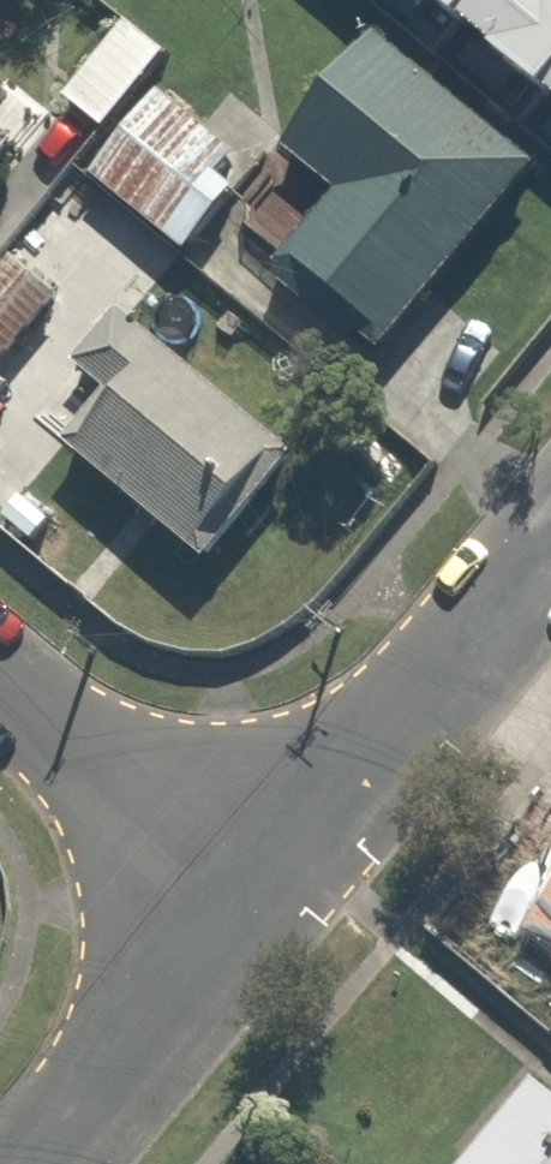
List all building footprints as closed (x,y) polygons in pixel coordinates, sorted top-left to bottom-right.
[(543,67),(550,56),(550,0),(459,0),(543,67)] [(163,51),(124,17),(60,90),(105,129),(81,157),(188,249),(256,170),(144,73),(163,51)] [(324,187),(269,254),(374,340),(529,152),(366,19),(266,140),(324,187)] [(286,445),(117,305),(26,416),(195,556),(286,445)] [(549,1039),(451,1163),(550,1163),(550,1041),(549,1039)]
